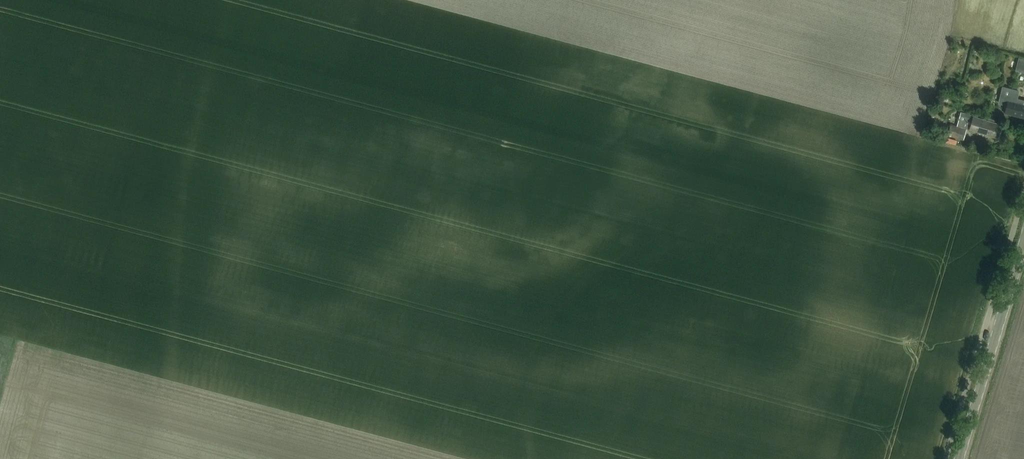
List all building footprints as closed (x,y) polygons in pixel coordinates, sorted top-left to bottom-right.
[(1016,99),(1018,91),(1003,87),(999,103),(1007,105),(1005,114),(1023,118),(1023,101),(1016,99)] [(966,129),(998,138),(1002,126),(992,123),(993,120),(961,111),(957,127),(950,125),(947,137),(963,141),(966,129)]
